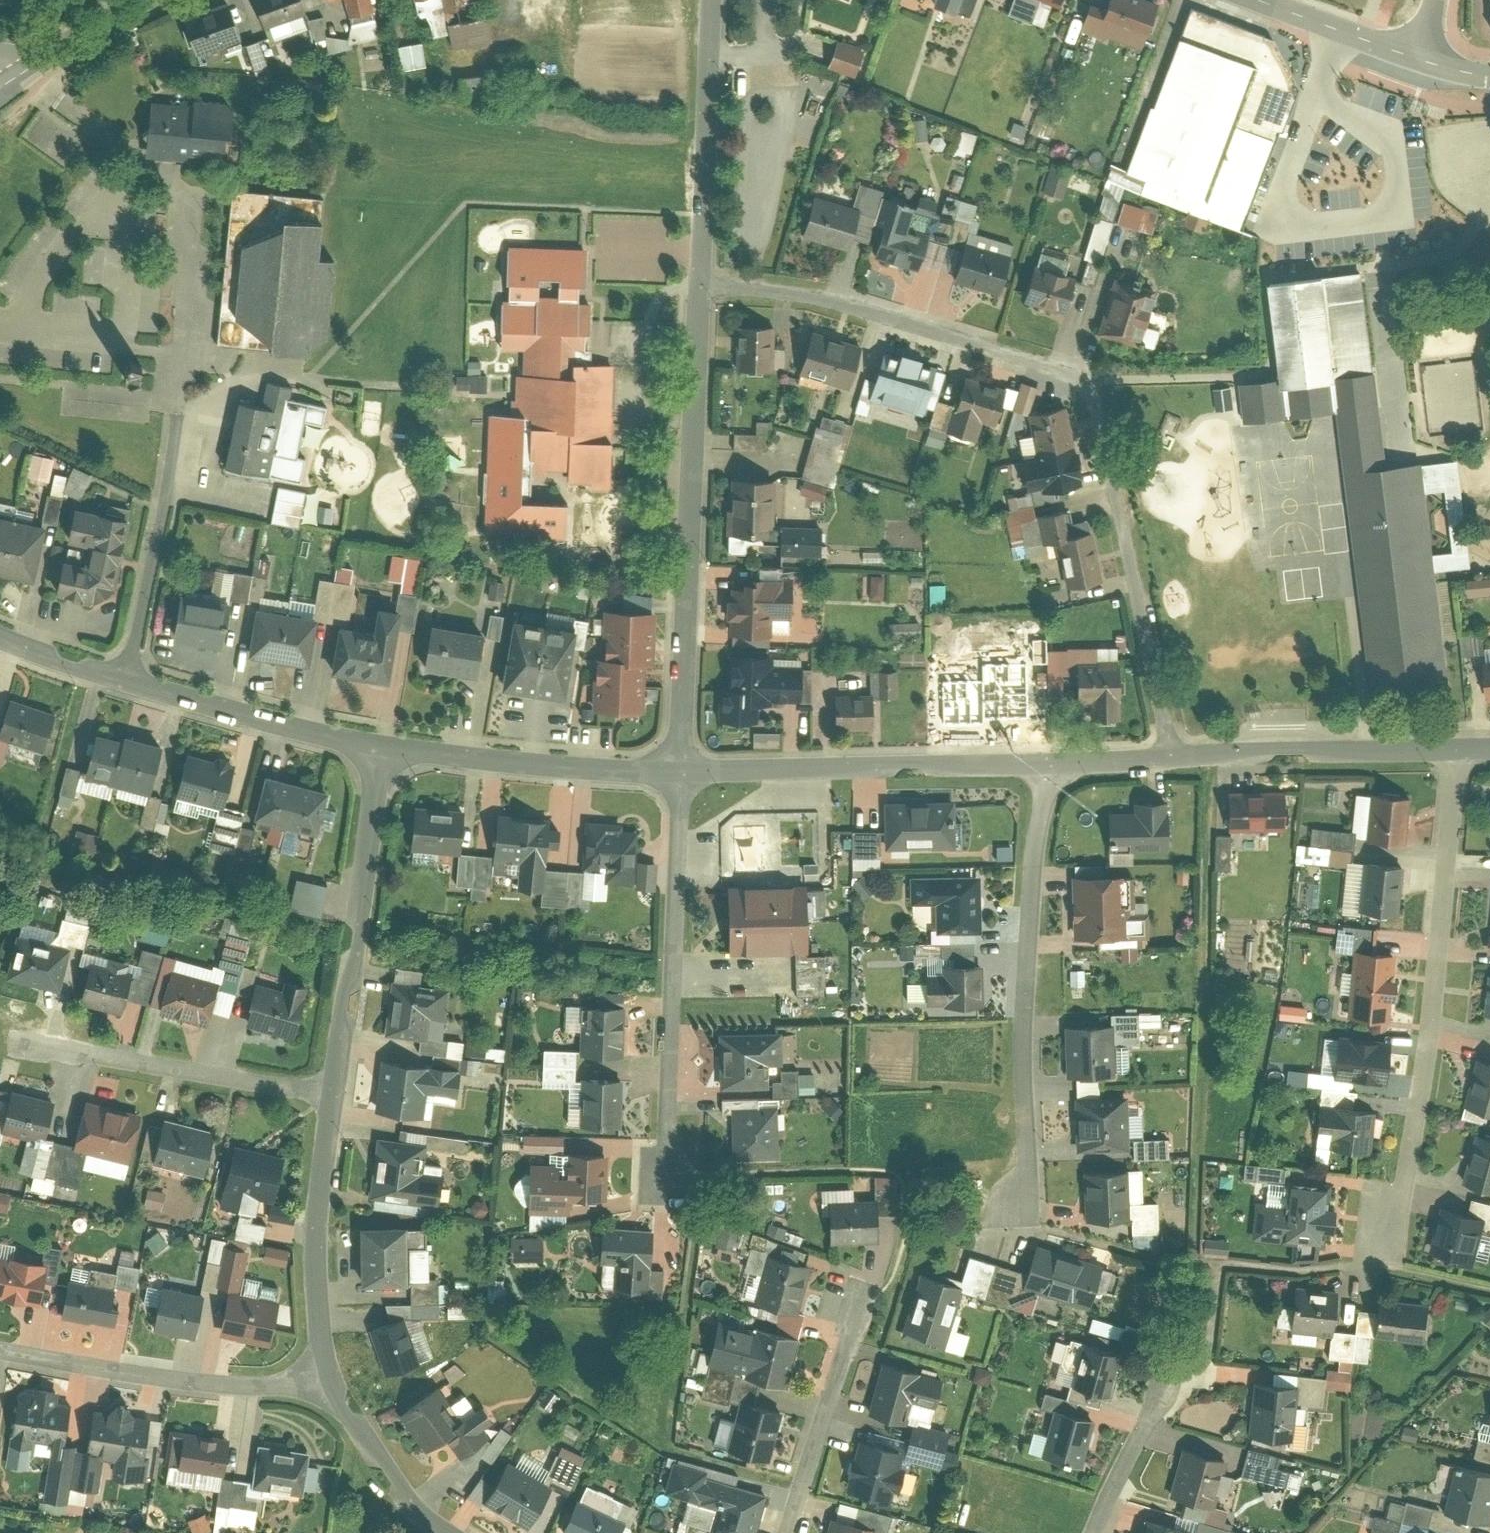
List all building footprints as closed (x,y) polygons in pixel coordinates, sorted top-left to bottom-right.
[(266,29),(307,14),(302,0),(255,0),(266,29)] [(962,0),(938,0),(937,2),(959,9),(962,0)] [(1013,11),(1034,18),(1040,0),(1017,0),(1013,11)] [(1158,0),(1111,0),(1108,8),(1094,4),(1087,25),(1147,44),(1161,1),(1158,0)] [(229,7),(186,22),(197,54),(240,39),(229,7)] [(1276,35),(1196,7),(1130,167),(1115,162),(1109,177),(1244,230),(1299,81),(1276,35)] [(250,66),(261,62),(253,40),(242,44),(250,66)] [(422,40),(395,46),(400,70),(427,64),(422,40)] [(866,49),(839,40),(831,65),(858,74),(866,49)] [(234,106),(151,101),(147,155),(153,156),(230,161),(234,106)] [(957,149),(972,152),(975,133),(961,130),(957,149)] [(1064,195),(1073,167),(1054,161),(1045,189),(1064,195)] [(886,189),(862,182),(854,207),(862,210),(878,215),(886,189)] [(327,195),(231,185),(215,342),(312,352),(313,344),(332,338),(339,263),(320,261),(327,195)] [(854,207),(816,195),(803,234),(849,249),(862,210),(854,207)] [(917,205),(894,197),(877,250),(921,264),(932,232),(910,225),(917,205)] [(1139,226),(1145,208),(1127,202),(1121,220),(1139,226)] [(1102,262),(1115,220),(1100,215),(1086,257),(1102,262)] [(1017,246),(974,232),(961,273),(1003,287),(1017,246)] [(588,253),(510,251),(509,302),(501,302),(501,337),(524,338),(523,399),(510,399),(510,415),(491,415),(488,533),(567,535),(568,503),(532,502),(533,475),(545,476),(545,461),(569,462),(569,478),(593,478),(593,487),(610,488),(613,367),(584,366),(585,336),(592,336),(593,309),(578,309),(579,286),(588,287),(588,253)] [(1078,279),(1038,266),(1028,295),(1068,308),(1078,279)] [(1364,267),(1271,279),(1283,373),(1288,411),(1337,404),(1382,398),(1364,267)] [(1157,288),(1122,276),(1104,329),(1140,340),(1157,288)] [(739,365),(775,367),(777,325),(741,323),(739,365)] [(815,328),(802,371),(852,386),(865,343),(815,328)] [(878,380),(873,396),(925,413),(928,404),(939,367),(940,366),(924,360),(925,357),(904,350),(903,354),(888,349),(878,380)] [(939,367),(928,404),(937,407),(940,399),(949,371),(939,367)] [(1288,411),(1283,373),(1239,379),(1244,417),(1288,411)] [(466,389),(483,389),(484,374),(466,374),(466,389)] [(959,404),(952,428),(981,437),(986,419),(999,423),(1009,388),(967,376),(959,404)] [(873,396),(878,380),(869,377),(858,409),(868,412),(873,396)] [(1015,407),(1032,412),(1041,410),(1047,386),(1023,379),(1015,407)] [(263,407),(241,402),(228,466),(302,481),(307,459),(298,457),(305,421),(325,425),(329,408),(290,400),(292,388),(268,383),(263,407)] [(1231,385),(1213,386),(1215,405),(1233,404),(1231,385)] [(1338,414),(1346,472),(1390,466),(1382,398),(1337,404),(1338,414)] [(951,431),(952,428),(959,404),(940,399),(937,407),(932,425),(950,430),(951,431)] [(1047,489),(1085,482),(1069,404),(1041,410),(1032,412),(1040,453),(1026,456),(1033,490),(1047,487),(1047,489)] [(819,423),(804,476),(832,484),(850,420),(826,413),(823,424),(819,423)] [(732,431),(731,447),(766,450),(768,421),(753,419),(752,432),(732,431)] [(950,430),(932,425),(927,442),(945,447),(950,430)] [(26,476),(47,479),(51,455),(30,452),(26,476)] [(1390,466),(1346,472),(1360,586),(1362,596),(1363,605),(1374,689),(1447,679),(1419,462),(1390,466)] [(80,498),(88,472),(70,466),(66,475),(55,472),(49,488),(80,498)] [(777,476),(734,476),(734,507),(730,507),(729,532),(777,533),(777,476)] [(807,478),(803,491),(825,498),(829,485),(807,478)] [(271,521),(298,524),(302,488),(274,486),(271,521)] [(129,520),(75,508),(68,541),(90,546),(85,566),(64,561),(57,591),(100,600),(114,590),(129,520)] [(1059,536),(1078,533),(1073,508),(1041,515),(1046,539),(1059,536)] [(0,513),(0,570),(34,577),(46,524),(0,513)] [(784,523),(784,552),(824,553),(824,525),(784,523)] [(1059,536),(1068,586),(1106,579),(1097,529),(1078,533),(1059,536)] [(759,563),(759,574),(784,574),(785,564),(759,563)] [(254,572),(236,569),(231,595),(249,599),(254,572)] [(269,575),(254,572),(249,599),(264,602),(269,575)] [(734,586),(734,632),(791,633),(791,616),(795,616),(796,574),(784,574),(759,574),(756,574),(756,581),(747,580),(746,586),(734,586)] [(865,597),(883,597),(883,574),(865,574),(865,597)] [(341,580),(324,577),(318,615),(334,618),(341,580)] [(1471,580),(1473,597),(1489,595),(1489,577),(1471,580)] [(419,630),(426,593),(401,588),(397,610),(404,611),(401,627),(419,630)] [(232,599),(186,589),(176,635),(222,645),(232,599)] [(507,604),(494,602),(489,632),(502,634),(507,604)] [(379,630),(347,625),(339,668),(393,677),(401,627),(404,611),(397,610),(383,607),(379,630)] [(320,619),(262,608),(255,651),(312,661),(320,619)] [(658,610),(607,608),(605,654),(595,654),(593,707),(644,709),(646,664),(656,664),(658,610)] [(579,627),(516,617),(504,686),(568,697),(579,627)] [(887,636),(917,636),(917,620),(887,621),(887,636)] [(486,632),(437,623),(430,664),(479,672),(486,632)] [(776,653),(733,652),(732,689),(723,689),(723,720),(760,720),(760,702),(804,702),(804,656),(776,655),(776,653)] [(1027,719),(1026,664),(981,665),(982,679),(983,720),(1027,719)] [(1091,721),(1120,721),(1118,664),(1079,665),(1079,698),(1091,698),(1091,721)] [(883,669),(883,696),(899,696),(899,669),(883,669)] [(944,680),(945,726),(983,725),(983,720),(982,679),(944,680)] [(874,695),(835,694),(834,729),(874,730),(874,695)] [(47,748),(58,711),(9,697),(0,729),(0,734),(47,748)] [(84,776),(152,792),(163,743),(96,727),(84,776)] [(757,729),(757,745),(782,746),(782,730),(757,729)] [(177,790),(226,803),(238,760),(188,747),(177,790)] [(257,813),(321,832),(333,791),(269,772),(257,813)] [(1407,842),(1412,796),(1374,792),(1370,838),(1407,842)] [(1236,828),(1288,827),(1288,794),(1235,795),(1236,828)] [(955,800),(891,802),(892,847),(957,844),(955,800)] [(1111,811),(1111,847),(1171,846),(1171,801),(1140,801),(1140,811),(1111,811)] [(462,848),(465,806),(416,802),(413,844),(462,848)] [(500,816),(497,858),(547,861),(550,817),(500,816)] [(595,878),(639,881),(643,823),(599,820),(595,870),(595,878)] [(278,827),(278,848),(295,848),(296,827),(278,827)] [(72,851),(95,854),(98,832),(74,829),(72,851)] [(849,867),(877,867),(877,830),(849,830),(849,867)] [(1011,860),(1011,843),(991,843),(991,860),(1011,860)] [(495,885),(497,858),(461,855),(459,883),(495,885)] [(1402,912),(1408,864),(1367,860),(1362,908),(1402,912)] [(595,878),(595,870),(548,867),(546,903),(593,906),(595,878)] [(940,931),(984,931),(984,870),(940,870),(940,874),(940,899),(940,931)] [(1127,935),(1124,873),(1075,875),(1078,938),(1127,935)] [(915,899),(940,899),(940,874),(915,874),(915,899)] [(293,876),(286,907),(317,914),(324,883),(293,876)] [(807,876),(726,877),(727,950),(793,948),(808,949),(807,876)] [(67,904),(57,933),(83,941),(92,912),(67,904)] [(144,918),(140,938),(166,942),(169,922),(144,918)] [(73,946),(20,932),(9,976),(63,990),(73,946)] [(216,964),(239,970),(247,942),(224,935),(216,964)] [(828,950),(808,949),(793,948),(790,988),(825,990),(828,950)] [(1391,1019),(1399,952),(1358,948),(1351,1014),(1391,1019)] [(82,1002),(125,1013),(135,975),(127,973),(131,961),(111,956),(109,966),(92,962),(82,1002)] [(986,1000),(986,962),(951,962),(951,979),(951,1000),(986,1000)] [(210,1024),(221,981),(172,968),(161,1011),(210,1024)] [(397,974),(389,1028),(438,1035),(447,981),(397,974)] [(297,1038),(312,984),(288,977),(285,987),(259,979),(246,1024),(297,1038)] [(913,1000),(951,1000),(951,979),(913,979),(913,1000)] [(624,1007),(585,1004),(582,1050),(621,1052),(624,1007)] [(1278,1004),(1277,1018),(1304,1019),(1305,1005),(1278,1004)] [(1140,1013),(1114,1014),(1114,1023),(1066,1025),(1068,1076),(1119,1073),(1117,1042),(1142,1041),(1140,1013)] [(724,1018),(724,1087),(786,1087),(786,1018),(724,1018)] [(1338,1076),(1389,1081),(1394,1039),(1342,1033),(1338,1076)] [(377,1104),(425,1111),(429,1086),(433,1060),(385,1053),(377,1104)] [(1489,1106),(1489,1057),(1483,1055),(1471,1102),(1489,1106)] [(465,1065),(433,1060),(429,1086),(461,1090),(465,1065)] [(1132,1147),(1130,1094),(1103,1095),(1103,1077),(1078,1078),(1080,1149),(1132,1147)] [(583,1123),(623,1126),(626,1081),(586,1078),(583,1123)] [(58,1099),(15,1088),(4,1130),(47,1141),(58,1099)] [(144,1111),(88,1097),(76,1148),(131,1161),(144,1111)] [(778,1157),(778,1102),(733,1103),(733,1157),(778,1157)] [(1373,1150),(1378,1109),(1322,1103),(1320,1127),(1334,1129),(1332,1146),(1373,1150)] [(218,1128),(167,1116),(155,1163),(206,1175),(218,1128)] [(383,1131),(377,1173),(418,1179),(424,1137),(383,1131)] [(1489,1186),(1489,1134),(1483,1132),(1471,1181),(1489,1186)] [(520,1134),(520,1149),(556,1149),(556,1133),(520,1134)] [(288,1154),(238,1142),(223,1204),(258,1213),(262,1197),(277,1201),(288,1154)] [(575,1192),(610,1195),(613,1153),(578,1150),(576,1177),(575,1192)] [(1244,1162),(1241,1177),(1269,1182),(1272,1167),(1244,1162)] [(1143,1169),(1086,1170),(1089,1219),(1133,1216),(1135,1244),(1162,1248),(1161,1199),(1144,1200),(1143,1169)] [(373,1197),(440,1206),(443,1183),(418,1179),(377,1173),(373,1197)] [(575,1192),(576,1177),(534,1174),(532,1208),(573,1211),(575,1192)] [(1290,1202),(1259,1199),(1256,1235),(1298,1239),(1296,1257),(1320,1257),(1321,1245),(1324,1245),(1326,1229),(1336,1230),(1338,1207),(1327,1206),(1330,1182),(1292,1179),(1290,1202)] [(160,1206),(163,1191),(147,1187),(143,1202),(160,1206)] [(5,1210),(9,1194),(0,1191),(0,1209),(5,1210)] [(879,1242),(878,1195),(836,1195),(836,1243),(879,1242)] [(1431,1258),(1480,1267),(1489,1214),(1440,1205),(1431,1258)] [(260,1240),(262,1220),(235,1218),(233,1237),(260,1240)] [(269,1220),(269,1237),(295,1238),(295,1220),(269,1220)] [(364,1222),(366,1281),(407,1280),(405,1220),(364,1222)] [(731,1259),(738,1226),(714,1221),(710,1240),(715,1241),(712,1255),(731,1259)] [(608,1285),(651,1288),(655,1227),(612,1224),(608,1285)] [(509,1236),(510,1261),(544,1259),(542,1235),(509,1236)] [(1019,1286),(1094,1305),(1106,1259),(1031,1240),(1019,1286)] [(263,1243),(259,1259),(283,1264),(287,1249),(263,1243)] [(771,1248),(756,1301),(802,1314),(817,1261),(771,1248)] [(0,1253),(0,1296),(43,1304),(51,1262),(0,1253)] [(899,1334),(945,1350),(968,1282),(922,1266),(899,1334)] [(65,1315),(117,1322),(122,1285),(70,1278),(65,1315)] [(198,1337),(207,1293),(164,1284),(155,1328),(198,1337)] [(1299,1286),(1295,1328),(1337,1332),(1341,1290),(1299,1286)] [(272,1345),(282,1299),(231,1288),(221,1334),(272,1345)] [(1014,1296),(1012,1308),(1030,1309),(1031,1297),(1014,1296)] [(1383,1300),(1380,1342),(1422,1345),(1425,1303),(1383,1300)] [(371,1326),(384,1373),(420,1363),(406,1316),(371,1326)] [(704,1366),(791,1383),(801,1334),(714,1317),(704,1366)] [(1077,1387),(1111,1396),(1123,1348),(1089,1339),(1077,1387)] [(870,1408),(912,1422),(929,1372),(887,1358),(870,1408)] [(1252,1433),(1297,1437),(1302,1382),(1257,1378),(1252,1433)] [(19,1393),(8,1464),(30,1468),(34,1439),(52,1442),(44,1497),(70,1501),(80,1441),(67,1439),(73,1404),(66,1403),(68,1392),(28,1386),(27,1394),(19,1393)] [(404,1416),(430,1448),(445,1437),(459,1455),(456,1458),(465,1469),(479,1458),(491,1443),(469,1415),(457,1424),(433,1393),(404,1416)] [(731,1456),(774,1465),(785,1409),(742,1400),(731,1456)] [(1046,1457),(1084,1467),(1097,1413),(1060,1403),(1046,1457)] [(111,1409),(97,1407),(90,1452),(119,1457),(117,1472),(146,1476),(151,1442),(161,1444),(165,1417),(138,1413),(132,1406),(117,1404),(111,1409)] [(227,1474),(232,1436),(185,1429),(180,1468),(227,1474)] [(914,1447),(864,1435),(850,1489),(900,1502),(914,1447)] [(254,1486),(306,1494),(314,1450),(261,1442),(254,1486)] [(545,1473),(570,1484),(583,1454),(558,1443),(545,1473)] [(1270,1466),(1273,1454),(1245,1447),(1238,1474),(1283,1485),(1287,1470),(1270,1466)] [(1178,1495),(1217,1504),(1227,1459),(1188,1450),(1178,1495)] [(1272,1465),(1289,1469),(1291,1460),(1274,1455),(1272,1465)] [(671,1492),(723,1506),(731,1480),(733,1474),(680,1459),(671,1492)] [(1489,1523),(1489,1468),(1460,1461),(1448,1513),(1489,1523)] [(487,1501),(531,1524),(552,1484),(508,1462),(487,1501)] [(769,1491),(731,1480),(723,1506),(716,1532),(757,1532),(769,1491)] [(574,1532),(623,1532),(628,1521),(581,1499),(567,1530),(574,1532)] [(193,1532),(197,1532),(209,1529),(203,1512),(187,1518),(193,1532)] [(876,1527),(833,1516),(829,1532),(875,1532),(876,1527)] [(1191,1530),(1149,1521),(1146,1532),(1191,1532),(1191,1530)]
